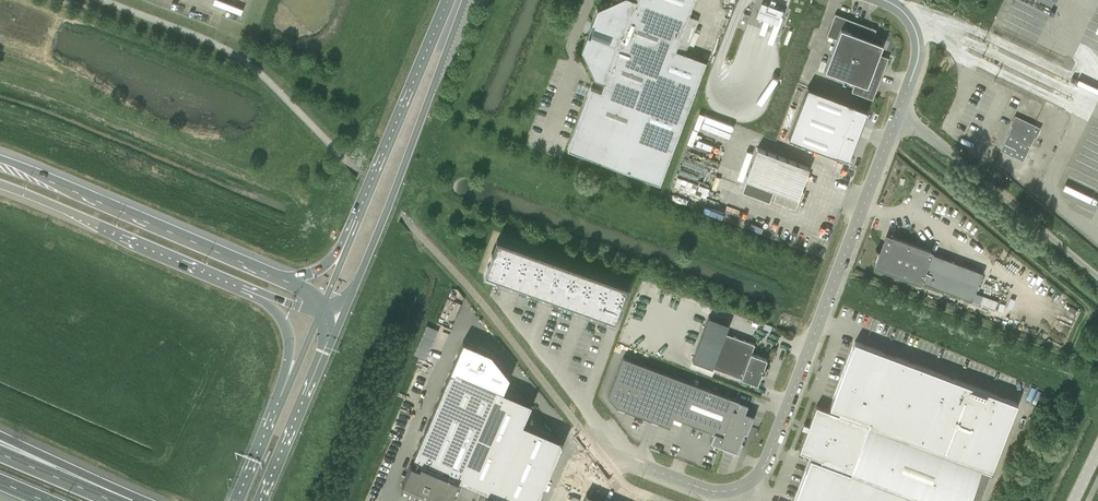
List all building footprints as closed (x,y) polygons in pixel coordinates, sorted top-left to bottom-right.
[(654,182),(660,184),(689,106),(706,61),(676,49),(694,0),(615,0),(597,8),(587,33),(581,50),(594,78),(604,82),(601,91),(590,87),(584,103),(567,149),(654,182)] [(761,0),(756,15),(777,23),(783,8),(761,0)] [(742,19),(748,21),(750,14),(745,12),(742,19)] [(827,35),(837,39),(825,69),(856,81),(852,91),(873,99),(875,93),(889,58),(879,54),(883,43),(872,39),(876,29),(835,14),(827,35)] [(808,86),(788,137),(835,155),(848,159),(866,111),(854,106),(855,104),(808,86)] [(1005,140),(1000,150),(1022,161),(1027,152),(1031,143),(1033,139),(1034,136),(1037,130),(1032,127),(1015,119),(1010,117),(1006,127),(1000,137),(1005,140)] [(801,189),(809,167),(757,147),(742,189),(769,199),(773,189),(777,190),(773,201),(796,209),(803,190),(801,189)] [(894,238),(890,249),(881,250),(879,250),(876,248),(876,249),(880,252),(875,265),(920,282),(920,281),(972,301),(983,272),(931,253),(931,252),(894,238)] [(502,277),(513,245),(497,239),(485,272),(497,276),(502,277)] [(502,277),(518,283),(529,250),(513,245),(502,277)] [(534,289),(546,256),(529,250),(518,283),(534,289)] [(534,289),(550,295),(562,262),(546,256),(534,289)] [(578,268),(562,262),(550,295),(566,301),(578,268)] [(582,306),(593,274),(578,268),(566,301),(582,306)] [(598,312),(610,279),(593,274),(582,306),(598,312)] [(610,279),(598,312),(614,318),(626,285),(610,279)] [(693,360),(757,384),(762,372),(763,373),(765,367),(764,367),(767,359),(751,353),(754,344),(724,332),(728,324),(647,293),(631,336),(693,360)] [(401,475),(405,476),(402,483),(444,500),(447,500),(448,500),(450,500),(448,500),(450,496),(456,498),(464,481),(481,488),(476,500),(537,500),(539,497),(538,497),(542,489),(543,489),(545,483),(544,482),(548,474),(548,475),(553,465),(556,459),(555,458),(558,450),(559,451),(562,443),(558,439),(553,437),(554,436),(523,423),(528,410),(531,403),(521,399),(513,396),(513,395),(503,390),(510,376),(492,353),(463,341),(457,353),(449,373),(450,373),(446,381),(445,381),(446,382),(442,391),(441,391),(439,396),(440,396),(436,404),(435,407),(434,406),(432,411),(433,412),(430,420),(429,419),(428,422),(427,422),(424,430),(423,433),(424,433),(420,441),(419,441),(417,447),(418,447),(414,455),(413,455),(413,456),(417,458),(414,464),(411,463),(405,475),(402,474),(401,475)] [(981,468),(991,472),(1017,402),(865,345),(855,341),(830,407),(840,411),(839,414),(829,410),(816,405),(809,425),(808,428),(807,431),(799,451),(812,455),(821,459),(820,462),(811,458),(797,494),(794,500),(968,500),(981,468)] [(744,413),(748,404),(745,403),(747,399),(739,396),(738,400),(623,357),(608,396),(617,407),(670,427),(674,417),(715,432),(711,441),(721,445),(736,450),(744,430),(741,428),(743,424),(749,426),(753,415),(744,413)]
